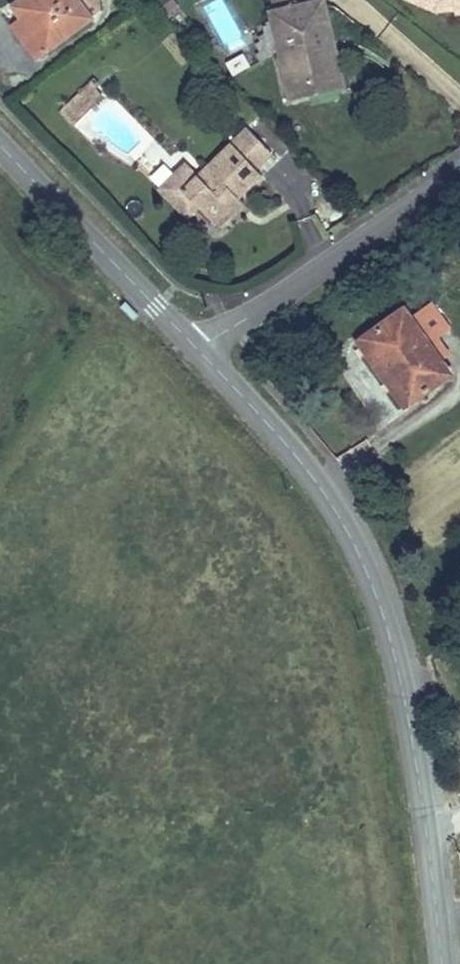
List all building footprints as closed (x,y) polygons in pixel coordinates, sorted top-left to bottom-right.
[(19,9),(26,18),(14,26),(40,60),(101,16),(88,0),(31,0),(19,9)] [(441,13),(453,9),(454,15),(459,13),(459,0),(416,0),(441,13)] [(279,17),(294,85),(310,82),(328,94),(333,77),(345,76),(340,54),(334,53),(331,45),(337,38),(329,6),(279,17)] [(340,54),(337,38),(331,45),(334,53),(340,54)] [(333,77),(328,94),(348,89),(345,76),(333,77)] [(310,82),(294,85),(298,101),(328,94),(310,82)] [(253,132),(200,181),(191,190),(203,203),(221,223),(244,202),(243,201),(266,179),(261,174),(278,158),(253,132)] [(190,170),(172,186),(194,211),(203,203),(191,190),(200,181),(190,170)] [(244,202),(221,223),(228,230),(250,209),(244,202)] [(444,372),(402,302),(355,333),(399,402),(444,372)] [(435,304),(414,316),(430,344),(451,332),(435,304)]
